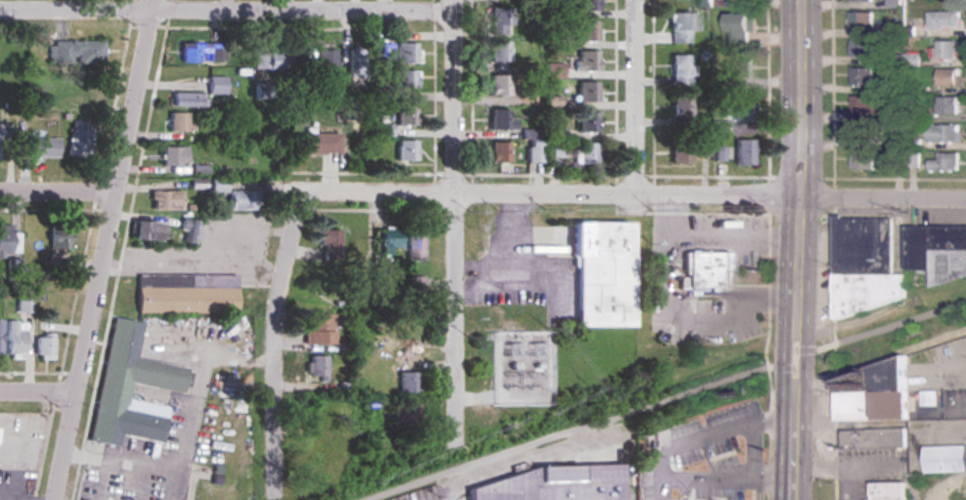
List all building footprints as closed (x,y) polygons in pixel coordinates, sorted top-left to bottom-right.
[(596,12),(596,0),(577,0),(577,12),(596,12)] [(490,35),(510,35),(510,8),(490,8),(490,35)] [(874,29),(874,10),(852,11),(852,30),(874,29)] [(930,11),(930,28),(962,28),(962,11),(930,11)] [(694,43),(694,14),(671,14),(671,43),(694,43)] [(729,33),(739,33),(739,47),(758,47),(758,14),(729,14),(729,33)] [(577,42),(597,42),(597,22),(577,22),(577,42)] [(875,39),(852,39),(852,57),(875,57),(875,39)] [(959,40),(937,40),(937,58),(959,58),(959,40)] [(103,41),(51,41),(51,65),(103,65),(103,41)] [(509,41),(490,41),(490,63),(509,63),(509,41)] [(372,43),(372,67),(392,67),(392,43),(372,43)] [(416,65),(416,43),(397,43),(397,65),(416,65)] [(225,63),(225,44),(181,44),(181,63),(201,63),(201,54),(207,54),(207,63),(225,63)] [(348,79),(366,79),(366,49),(348,49),(348,79)] [(317,79),(335,79),(335,51),(315,51),(315,68),(317,68),(317,79)] [(575,73),(597,73),(597,52),(575,52),(575,73)] [(289,71),(289,53),(252,53),(252,71),(289,71)] [(671,87),(693,87),(693,55),(671,55),(671,87)] [(735,56),(735,79),(753,79),(753,56),(735,56)] [(876,85),(876,67),(853,67),(853,85),(876,85)] [(963,86),(963,68),(939,68),(939,86),(963,86)] [(394,89),(417,89),(417,71),(394,71),(394,89)] [(509,76),(490,76),(490,97),(509,97),(509,76)] [(226,95),(226,78),(208,78),(208,95),(226,95)] [(254,83),(254,101),(271,101),(271,83),(254,83)] [(577,83),(577,106),(597,106),(597,83),(577,83)] [(172,108),(202,108),(202,93),(172,93),(172,108)] [(885,94),(853,94),(853,113),(885,113),(885,94)] [(938,115),(959,115),(959,96),(938,96),(938,115)] [(754,98),(735,98),(735,119),(754,119),(754,98)] [(690,126),(690,99),(671,99),(671,126),(690,126)] [(416,105),(397,105),(397,127),(416,127),(416,105)] [(490,131),(514,131),(514,110),(490,110),(490,131)] [(169,132),(192,132),(192,114),(169,114),(169,132)] [(597,114),(577,114),(577,134),(597,134),(597,114)] [(852,123),(852,140),(877,140),(877,123),(852,123)] [(964,125),(929,125),(929,142),(964,142),(964,125)] [(378,127),(378,137),(391,136),(391,126),(378,127)] [(95,135),(73,128),(65,154),(87,161),(95,135)] [(339,134),(292,134),(292,156),(339,156),(339,134)] [(57,139),(29,139),(29,157),(57,157),(57,139)] [(753,166),(753,140),(735,140),(735,166),(753,166)] [(397,141),(397,161),(416,161),(416,141),(397,141)] [(690,167),(690,141),(670,141),(670,167),(690,167)] [(490,164),(509,164),(509,143),(490,143),(490,164)] [(597,144),(575,144),(575,166),(597,166),(597,144)] [(187,166),(187,147),(161,147),(162,166),(187,166)] [(852,170),(876,170),(876,152),(852,152),(852,170)] [(960,171),(960,153),(939,153),(939,159),(930,159),(930,171),(960,171)] [(226,179),(210,179),(210,193),(226,193),(226,179)] [(150,209),(180,209),(180,191),(150,191),(150,209)] [(229,210),(259,210),(259,192),(229,192),(229,210)] [(895,217),(834,217),(833,308),(906,309),(907,274),(894,274),(895,217)] [(196,245),(199,220),(182,219),(180,243),(196,245)] [(164,240),(164,221),(133,221),(133,240),(164,240)] [(67,248),(67,224),(48,224),(48,248),(67,248)] [(632,224),(573,224),(574,327),(633,326),(632,224)] [(907,226),(907,270),(932,270),(932,281),(965,281),(965,227),(907,226)] [(366,258),(366,227),(347,227),(347,258),(366,258)] [(402,248),(402,227),(383,227),(383,255),(391,255),(391,248),(402,248)] [(18,230),(0,230),(0,254),(19,254),(18,230)] [(341,230),(320,230),(320,260),(341,260),(341,230)] [(424,260),(424,232),(408,232),(408,260),(424,260)] [(683,247),(727,248),(726,285),(682,284),(683,247)] [(138,275),(137,312),(236,312),(236,289),(163,288),(164,275),(138,275)] [(408,291),(423,291),(423,276),(408,276),(408,291)] [(91,441),(118,445),(119,435),(161,441),(165,416),(126,409),(129,384),(182,392),(186,366),(136,358),(141,322),(110,317),(91,441)] [(24,356),(24,321),(5,321),(5,356),(24,356)] [(332,330),(308,330),(308,347),(332,347),(332,330)] [(53,334),(34,334),(34,359),(53,359),(53,334)] [(328,354),(309,354),(309,378),(328,378),(328,354)] [(908,418),(907,365),(835,367),(837,420),(908,418)] [(418,372),(399,372),(399,392),(418,392),(418,372)] [(419,404),(394,404),(394,425),(419,425),(419,404)] [(907,447),(907,427),(843,428),(843,448),(907,447)] [(925,471),(965,471),(965,445),(925,445),(925,471)] [(470,481),(471,499),(625,499),(624,455),(539,457),(470,481)] [(874,482),(874,499),(907,499),(907,482),(874,482)]
